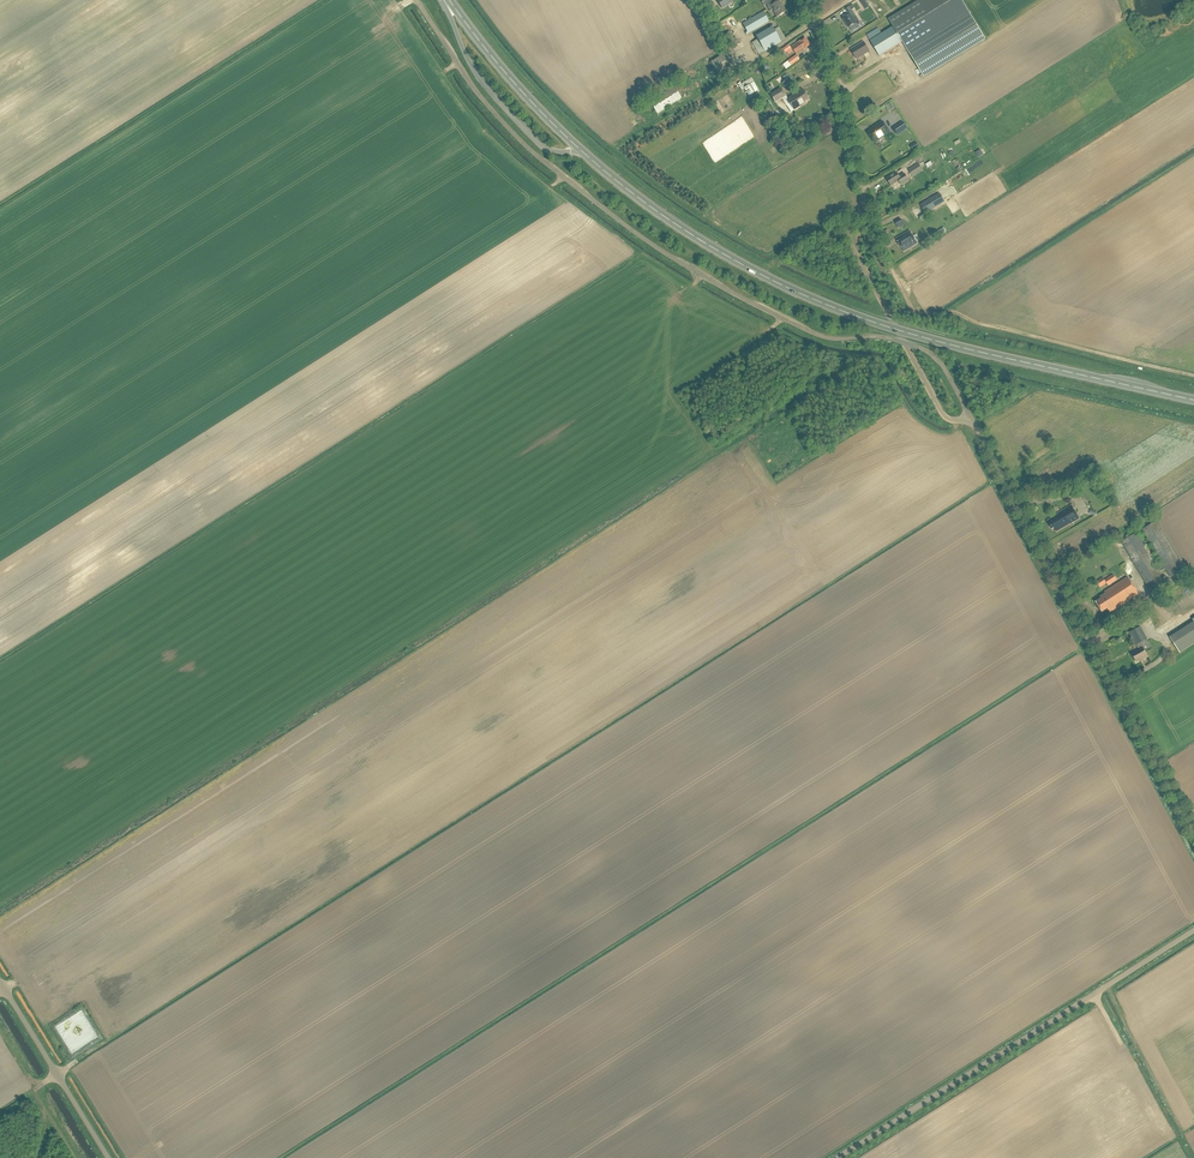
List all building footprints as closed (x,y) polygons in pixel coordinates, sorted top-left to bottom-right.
[(722,8),(733,2),(731,0),(717,0),(722,8)] [(870,42),(879,56),(902,42),(923,76),(985,39),(969,13),(962,0),(920,0),(888,19),(893,28),(870,42)] [(771,1),(766,5),(770,11),(773,10),(777,17),(785,12),(779,1),(773,4),(771,1)] [(849,15),(843,19),(848,28),(859,21),(852,10),(855,8),(853,5),(845,9),(849,15)] [(763,12),(742,24),(748,34),(769,22),(763,12)] [(878,28),(867,35),(869,39),(881,32),(878,28)] [(781,43),(773,30),(757,40),(765,52),(781,43)] [(730,31),(725,34),(730,42),(734,39),(730,31)] [(804,37),(791,47),(796,55),(810,45),(804,37)] [(863,42),(850,50),(857,60),(870,52),(863,42)] [(784,54),(791,49),(788,45),(781,50),(784,54)] [(710,63),(718,75),(735,65),(727,52),(710,63)] [(795,55),(787,61),(790,66),(799,60),(795,55)] [(740,83),(738,84),(741,90),(744,89),(748,96),(758,90),(753,82),(754,82),(751,78),(741,84),(740,83)] [(801,89),(795,92),(796,94),(787,99),(780,88),(770,95),(775,103),(782,99),(786,106),(789,104),(793,110),(804,104),(803,103),(808,100),(801,89)] [(885,105),(887,111),(894,107),(892,102),(885,105)] [(874,144),(890,133),(882,121),(870,129),(871,131),(867,133),(874,144)] [(903,122),(892,129),(897,136),(907,129),(903,122)] [(914,140),(907,145),(912,152),(919,147),(914,140)] [(978,158),(983,154),(979,149),(974,153),(978,158)] [(913,177),(923,171),(919,164),(908,170),(913,177)] [(887,179),(891,186),(899,181),(902,185),(909,181),(905,174),(899,177),(897,173),(887,179)] [(939,193),(920,205),(923,209),(942,198),(939,193)] [(894,224),(900,221),(898,215),(891,218),(894,224)] [(901,220),(895,224),(898,229),(904,225),(901,220)] [(901,246),(896,249),(897,249),(895,250),(895,251),(890,254),(895,262),(896,261),(905,256),(903,252),(917,244),(909,231),(896,239),(901,246)] [(1058,514),(1047,521),(1052,529),(1054,528),(1056,532),(1079,519),(1071,505),(1057,514),(1058,514)] [(1113,575),(1100,583),(1103,586),(1106,584),(1108,586),(1117,581),(1113,575)] [(1101,599),(1096,602),(1102,612),(1107,609),(1110,613),(1139,594),(1128,577),(1104,592),(1105,594),(1100,597),(1101,599)] [(1193,645),(1193,622),(1170,637),(1180,654),(1193,645)] [(1140,627),(1129,633),(1136,645),(1139,650),(1131,654),(1136,662),(1147,656),(1143,648),(1140,643),(1147,639),(1140,627)] [(81,1025),(88,1022),(82,1010),(68,1017),(70,1022),(69,1022),(71,1025),(71,1024),(70,1023),(73,1021),(75,1025),(79,1023),(81,1025)]
